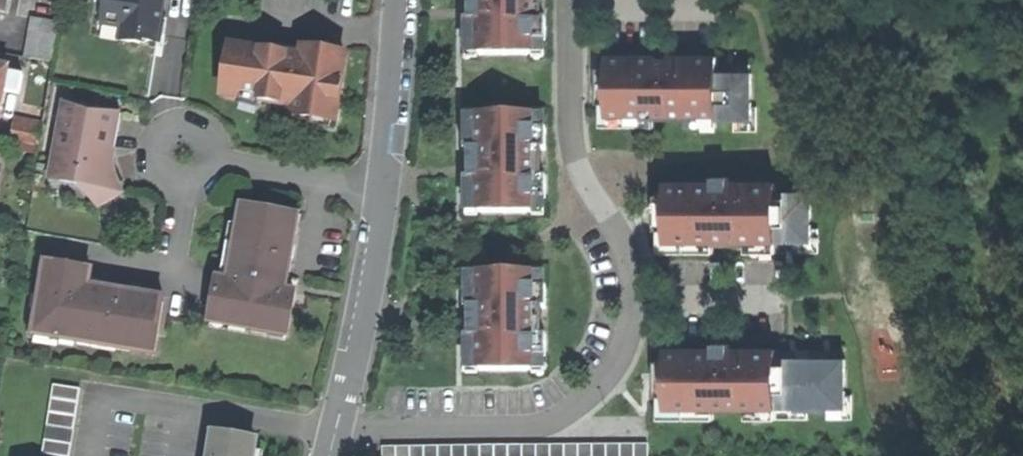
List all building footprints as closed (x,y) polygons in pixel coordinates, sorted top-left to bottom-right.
[(104,16),(107,0),(99,0),(93,36),(120,41),(122,29),(102,26),(104,16)] [(104,16),(123,19),(122,29),(120,41),(140,44),(141,40),(158,43),(160,31),(165,0),(107,0),(104,16)] [(532,41),(545,41),(545,20),(541,20),(542,0),(468,0),(468,8),(474,8),(473,19),(468,19),(464,19),(463,41),(465,41),(477,41),(477,55),(532,55),(532,41)] [(102,26),(122,29),(123,19),(104,16),(102,26)] [(25,61),(53,66),(59,26),(32,21),(25,61)] [(477,58),(477,55),(477,41),(465,41),(465,58),(477,58)] [(545,58),(545,41),(532,41),(532,55),(532,58),(545,58)] [(272,52),(229,46),(222,92),(242,95),(260,98),(259,103),(279,106),(280,102),(294,105),(292,118),(311,121),(311,117),(332,121),(335,103),(339,103),(342,84),(340,83),(344,54),(302,47),(299,63),(293,62),(287,61),(288,55),(272,52)] [(273,46),(272,52),(288,55),(289,48),(273,46)] [(715,120),(717,120),(717,74),(717,65),(717,57),(668,58),(668,61),(656,61),(656,58),(607,58),(607,69),(607,105),(607,116),(641,116),(641,121),(654,120),(686,120),(698,120),(698,116),(715,116),(715,120)] [(730,65),(717,65),(717,74),(750,73),(750,65),(730,65)] [(598,105),(607,105),(607,69),(597,69),(597,98),(597,105),(598,105)] [(1,114),(4,96),(16,98),(20,79),(7,77),(8,71),(0,70),(0,114),(1,114)] [(750,73),(717,74),(717,120),(734,120),(751,120),(751,108),(751,73),(750,73)] [(258,108),(259,103),(260,98),(242,95),(240,106),(258,108)] [(335,131),(339,103),(335,103),(332,121),(311,117),(311,121),(310,127),(335,131)] [(116,114),(67,104),(60,137),(63,137),(55,179),(79,183),(80,181),(91,190),(96,198),(99,207),(121,196),(115,187),(111,178),(110,170),(110,166),(110,161),(107,161),(107,152),(109,151),(116,114)] [(654,128),(654,120),(641,121),(641,116),(607,116),(607,105),(598,105),(598,128),(654,128)] [(757,108),(751,108),(751,120),(734,120),(734,132),(757,132),(757,108)] [(466,111),(466,129),(478,129),(478,116),(478,112),(466,111)] [(533,111),(533,116),(533,129),(544,129),(544,111),(533,111)] [(121,115),(116,114),(109,151),(107,152),(107,161),(110,161),(110,166),(116,165),(115,154),(121,115)] [(532,213),(532,200),(545,200),(546,177),(542,177),(542,150),(546,151),(546,129),(544,129),(533,129),(533,116),(478,116),(478,129),(466,129),(464,129),(464,151),(468,151),(468,166),(469,166),(475,166),(475,178),(469,178),(465,178),(465,200),(466,200),(478,200),(477,213),(532,213)] [(717,128),(717,120),(715,120),(715,116),(698,116),(698,120),(686,120),(686,128),(717,128)] [(13,142),(39,147),(43,125),(17,121),(13,142)] [(776,242),(777,242),(777,194),(776,183),(730,184),(714,184),(666,184),(666,195),(666,231),(667,242),(701,242),(701,247),(714,247),(745,247),(759,247),(759,242),(776,242)] [(777,194),(777,242),(812,242),(812,229),(811,194),(777,194)] [(657,231),(666,231),(666,195),(656,195),(656,214),(657,231)] [(477,216),(477,213),(478,200),(466,200),(466,216),(477,216)] [(544,216),(545,200),(532,200),(532,213),(532,216),(544,216)] [(268,330),(267,337),(288,340),(295,295),(285,293),(291,252),(296,218),(245,211),(240,248),(234,248),(228,285),(218,284),(211,328),(229,331),(230,324),(268,330)] [(777,242),(776,242),(776,254),(790,254),(819,254),(819,229),(812,229),(812,242),(777,242)] [(714,254),(714,247),(701,247),(701,242),(667,242),(666,231),(657,231),(657,254),(714,254)] [(776,254),(776,242),(759,242),(759,247),(745,247),(746,254),(776,254)] [(155,351),(164,301),(102,291),(90,289),(91,282),(93,271),(47,263),(42,293),(36,332),(62,336),(61,338),(78,341),(80,341),(81,336),(95,338),(93,347),(117,351),(118,345),(155,351)] [(532,269),(532,274),(532,287),(544,287),(544,269),(532,269)] [(466,270),(466,287),(477,287),(477,273),(477,270),(466,270)] [(532,371),(532,357),(544,357),(546,357),(546,335),(541,335),(542,309),(546,309),(546,287),(544,287),(532,287),(532,274),(477,273),(477,287),(466,287),(464,287),(464,308),(468,308),(468,324),(474,324),(474,335),(468,335),(464,335),(464,357),(466,357),(477,357),(477,371),(532,371)] [(96,282),(91,282),(90,289),(102,291),(103,287),(103,284),(96,282)] [(164,296),(103,287),(102,291),(164,301),(164,296)] [(77,346),(77,345),(78,341),(61,338),(62,336),(36,332),(42,293),(36,292),(29,339),(77,346)] [(77,345),(93,347),(95,338),(81,336),(80,341),(78,341),(77,345)] [(155,357),(155,351),(118,345),(117,351),(155,357)] [(759,408),(777,408),(776,360),(776,350),(729,350),(714,350),(666,351),(666,360),(666,396),(666,408),(701,408),(701,413),(714,413),(746,412),(759,412),(759,408)] [(843,359),(843,350),(827,350),(793,350),(776,350),(776,360),(843,359)] [(477,374),(477,371),(477,357),(466,357),(466,373),(477,374)] [(544,374),(544,357),(532,357),(532,371),(532,374),(544,374)] [(843,359),(776,360),(777,408),(793,408),(793,412),(807,412),(827,412),(828,412),(828,408),(846,408),(846,395),(846,359),(843,359)] [(658,396),(666,396),(666,360),(656,360),(656,382),(656,396),(658,396)] [(41,455),(69,455),(80,391),(52,387),(41,455)] [(853,395),(846,395),(846,408),(828,408),(828,412),(827,412),(827,420),(853,420),(853,395)] [(714,421),(714,413),(701,413),(701,408),(666,408),(666,396),(658,396),(658,421),(714,421)] [(746,421),(777,420),(777,408),(759,408),(759,412),(746,412),(746,421)] [(793,408),(777,408),(777,420),(807,420),(807,412),(793,412),(793,408)] [(252,451),(255,437),(212,430),(208,455),(252,455),(252,451)] [(647,445),(383,447),(383,455),(647,455),(647,445)]
